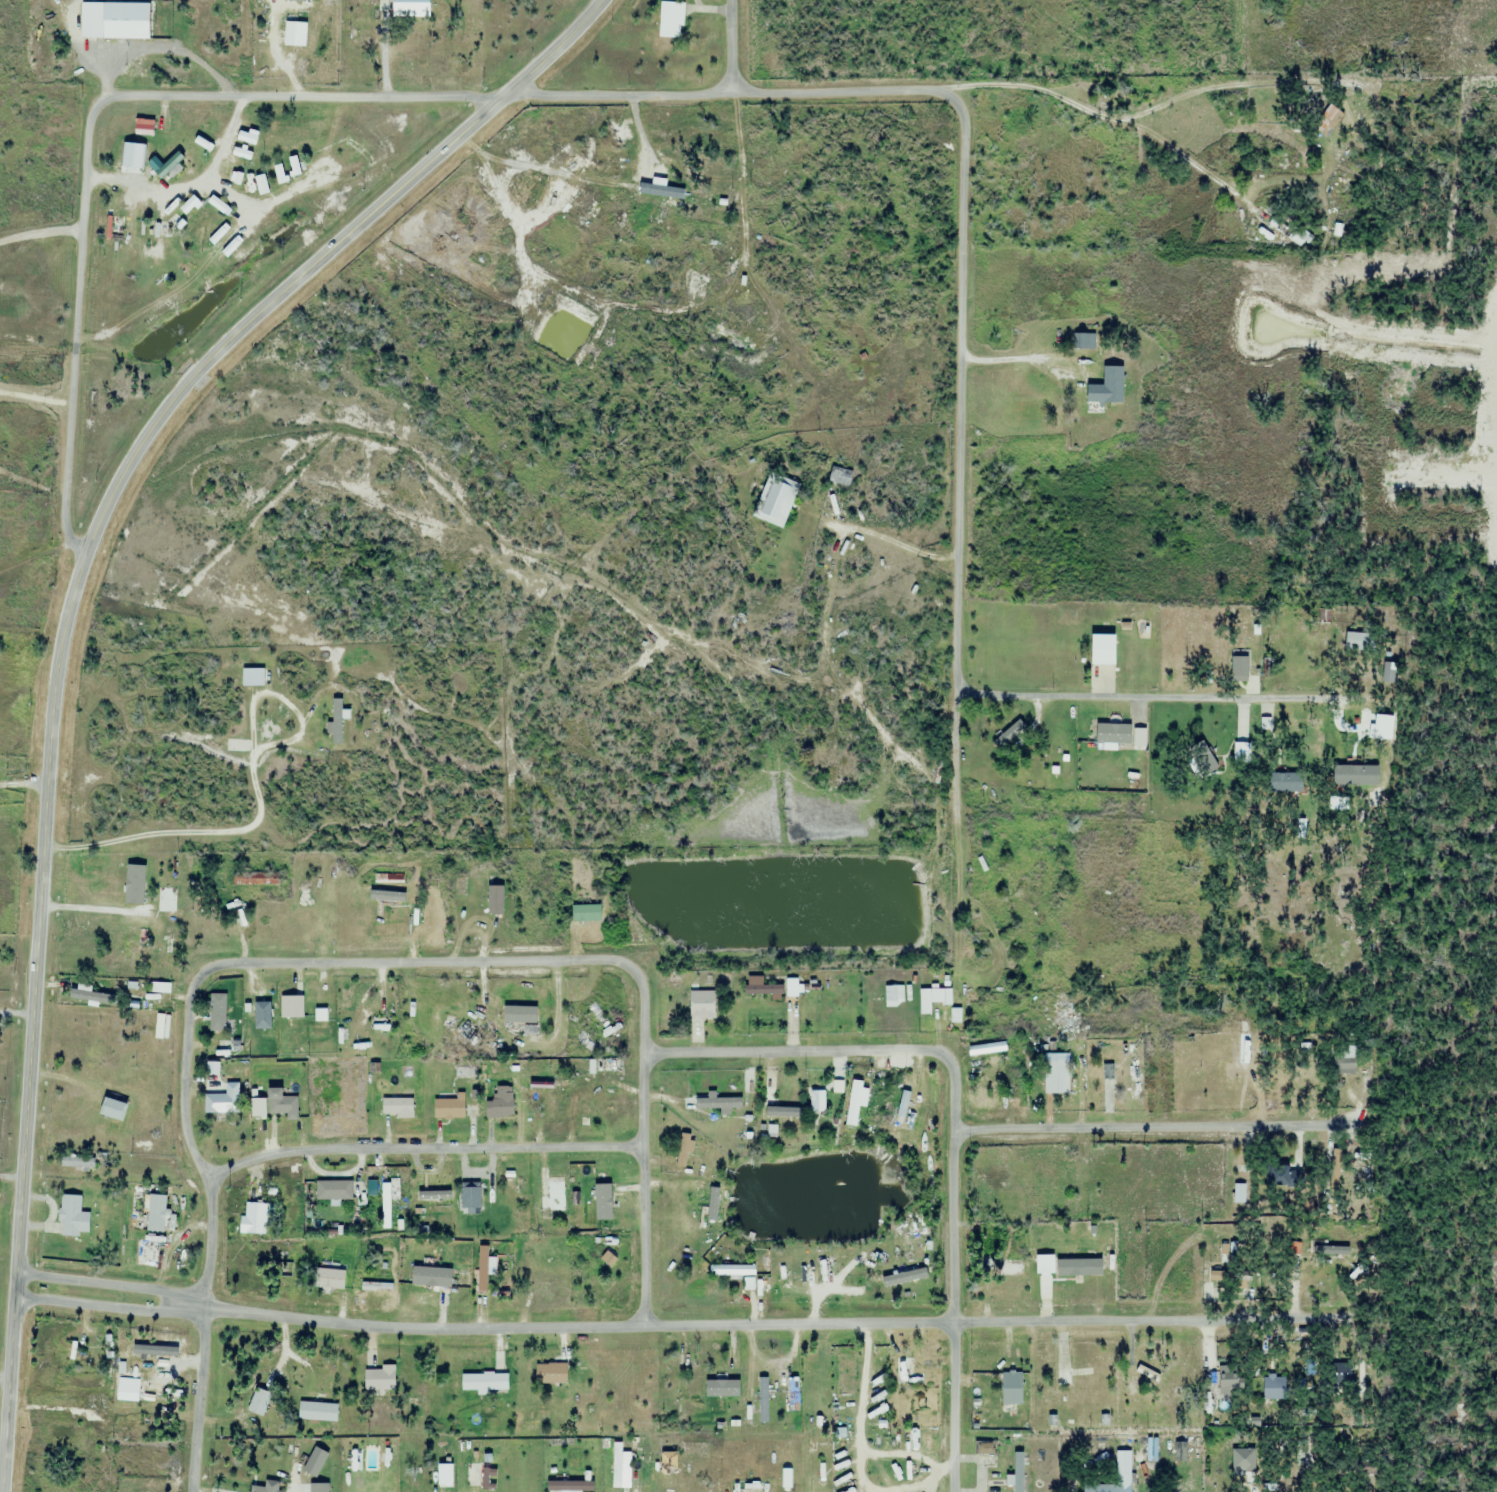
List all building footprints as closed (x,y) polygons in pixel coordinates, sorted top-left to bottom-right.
[(380,11),(429,12),(429,0),(380,0),(380,11)] [(688,37),(688,4),(660,4),(660,37),(688,37)] [(301,16),(282,16),(282,50),(301,50),(301,16)] [(1344,114),(1329,104),(1312,127),(1328,138),(1344,114)] [(1271,243),(1279,232),(1300,246),(1306,237),(1274,215),(1260,235),(1271,243)] [(123,217),(112,217),(112,235),(123,235),(123,217)] [(144,234),(144,261),(165,261),(165,222),(153,222),(153,234),(144,234)] [(1086,414),(1104,414),(1104,385),(1086,385),(1086,414)] [(852,472),(832,467),(828,482),(848,487),(852,472)] [(782,527),(798,484),(770,474),(754,517),(782,527)] [(1241,610),(1241,630),(1262,630),(1262,610),(1241,610)] [(1373,650),(1373,633),(1346,633),(1346,650),(1373,650)] [(241,686),(271,686),(271,668),(241,668),(241,686)] [(342,744),(342,699),(332,699),(332,744),(342,744)] [(1095,744),(1125,744),(1125,723),(1095,723),(1095,744)] [(1250,745),(1235,745),(1235,761),(1250,761),(1250,745)] [(1193,761),(1194,780),(1223,779),(1222,760),(1193,761)] [(1292,792),(1292,773),(1267,773),(1267,792),(1292,792)] [(1379,804),(1379,788),(1388,788),(1388,773),(1371,773),(1371,804),(1379,804)] [(233,885),(280,885),(280,872),(233,872),(233,885)] [(176,882),(158,882),(158,912),(176,912),(176,882)] [(488,915),(503,915),(504,886),(488,886),(488,915)] [(379,902),(407,902),(407,892),(379,892),(379,902)] [(572,922),(600,922),(600,905),(572,905),(572,922)] [(202,927),(202,919),(183,919),(183,927),(202,927)] [(763,984),(763,976),(745,976),(745,995),(771,995),(771,999),(782,999),(782,984),(763,984)] [(787,997),(800,997),(800,979),(787,979),(787,997)] [(930,1014),(930,1002),(949,1002),(949,988),(919,988),(919,1014),(930,1014)] [(690,991),(690,1021),(715,1021),(715,991),(690,991)] [(280,995),(280,1017),(303,1017),(303,995),(280,995)] [(611,1022),(594,1001),(587,1006),(604,1028),(611,1022)] [(246,1019),(266,1019),(266,1002),(246,1002),(246,1019)] [(210,1031),(226,1031),(226,1006),(210,1006),(210,1031)] [(442,1026),(454,1029),(457,1017),(445,1014),(442,1026)] [(501,1024),(540,1024),(540,1014),(501,1014),(501,1024)] [(373,1031),(386,1030),(385,1017),(372,1018),(373,1031)] [(1253,1040),(1253,1021),(1241,1021),(1241,1040),(1253,1040)] [(475,1046),(482,1037),(463,1022),(455,1032),(475,1046)] [(576,1039),(595,1050),(599,1041),(580,1031),(576,1039)] [(1069,1094),(1069,1054),(1044,1054),(1044,1094),(1069,1094)] [(1355,1058),(1334,1058),(1333,1073),(1355,1074),(1355,1058)] [(618,1071),(618,1059),(600,1059),(600,1071),(618,1071)] [(1139,1097),(1139,1059),(1130,1059),(1130,1097),(1139,1097)] [(868,1088),(862,1088),(863,1081),(852,1080),(846,1125),(857,1126),(860,1106),(866,1106),(868,1088)] [(485,1100),(485,1117),(513,1117),(513,1086),(495,1086),(495,1100),(485,1100)] [(287,1114),(287,1119),(297,1119),(297,1097),(281,1097),(281,1088),(267,1088),(267,1114),(287,1114)] [(774,1107),(774,1089),(766,1089),(766,1107),(774,1107)] [(823,1112),(823,1090),(812,1090),(812,1112),(823,1112)] [(911,1093),(904,1091),(893,1126),(901,1128),(911,1093)] [(382,1095),(382,1117),(413,1117),(413,1095),(382,1095)] [(121,1121),(127,1104),(103,1096),(97,1113),(121,1121)] [(236,1097),(207,1097),(207,1115),(236,1115),(236,1097)] [(742,1108),(741,1098),(695,1098),(695,1109),(721,1109),(721,1114),(730,1114),(730,1108),(742,1108)] [(433,1118),(465,1118),(465,1099),(433,1099),(433,1118)] [(688,1134),(679,1134),(678,1167),(688,1167),(688,1134)] [(93,1156),(61,1156),(61,1167),(93,1167),(93,1156)] [(1273,1189),(1293,1183),(1287,1164),(1267,1171),(1273,1189)] [(595,1216),(611,1216),(611,1173),(595,1173),(595,1216)] [(565,1212),(565,1177),(546,1177),(546,1195),(540,1195),(540,1212),(565,1212)] [(317,1181),(317,1200),(355,1200),(355,1181),(317,1181)] [(480,1213),(480,1183),(462,1183),(462,1213),(480,1213)] [(389,1221),(389,1184),(380,1184),(380,1221),(389,1221)] [(427,1191),(427,1189),(411,1189),(411,1202),(452,1202),(452,1191),(427,1191)] [(142,1231),(165,1232),(166,1195),(143,1194),(142,1231)] [(81,1236),(81,1195),(60,1195),(60,1236),(81,1236)] [(240,1233),(265,1233),(265,1199),(246,1199),(246,1216),(240,1216),(240,1233)] [(1352,1264),(1352,1239),(1312,1239),(1312,1264),(1352,1264)] [(136,1265),(157,1266),(158,1242),(136,1242),(136,1265)] [(1024,1259),(995,1259),(995,1277),(1024,1277),(1024,1259)] [(754,1265),(710,1266),(710,1275),(730,1274),(730,1278),(754,1277),(754,1265)] [(411,1287),(451,1287),(451,1266),(411,1266),(411,1287)] [(345,1286),(344,1268),(314,1270),(315,1288),(345,1286)] [(797,1271),(797,1281),(842,1281),(842,1271),(797,1271)] [(896,1384),(915,1384),(915,1357),(896,1357),(896,1384)] [(535,1384),(567,1384),(567,1364),(535,1364),(535,1384)] [(394,1369),(364,1369),(364,1390),(394,1390),(394,1369)] [(1239,1371),(1219,1371),(1219,1393),(1239,1393),(1239,1371)] [(1021,1373),(1001,1373),(1001,1405),(1021,1405),(1021,1373)] [(461,1374),(461,1391),(509,1391),(509,1374),(461,1374)] [(1263,1400),(1286,1400),(1286,1378),(1263,1378),(1263,1400)] [(792,1379),(752,1379),(752,1390),(792,1390),(792,1379)] [(721,1397),(690,1397),(690,1406),(721,1406),(721,1397)] [(996,1457),(996,1442),(974,1442),(974,1457),(996,1457)] [(1116,1452),(1116,1484),(1083,1484),(1082,1491),(1131,1491),(1131,1452),(1116,1452)] [(1014,1453),(1014,1485),(1014,1491),(1023,1491),(1023,1453),(1014,1453)] [(1310,1455),(1298,1453),(1296,1464),(1308,1466),(1310,1455)] [(1236,1473),(1255,1473),(1255,1455),(1236,1455),(1236,1473)] [(437,1491),(446,1491),(446,1465),(437,1465),(437,1491)] [(468,1465),(468,1486),(479,1486),(479,1465),(468,1465)]
